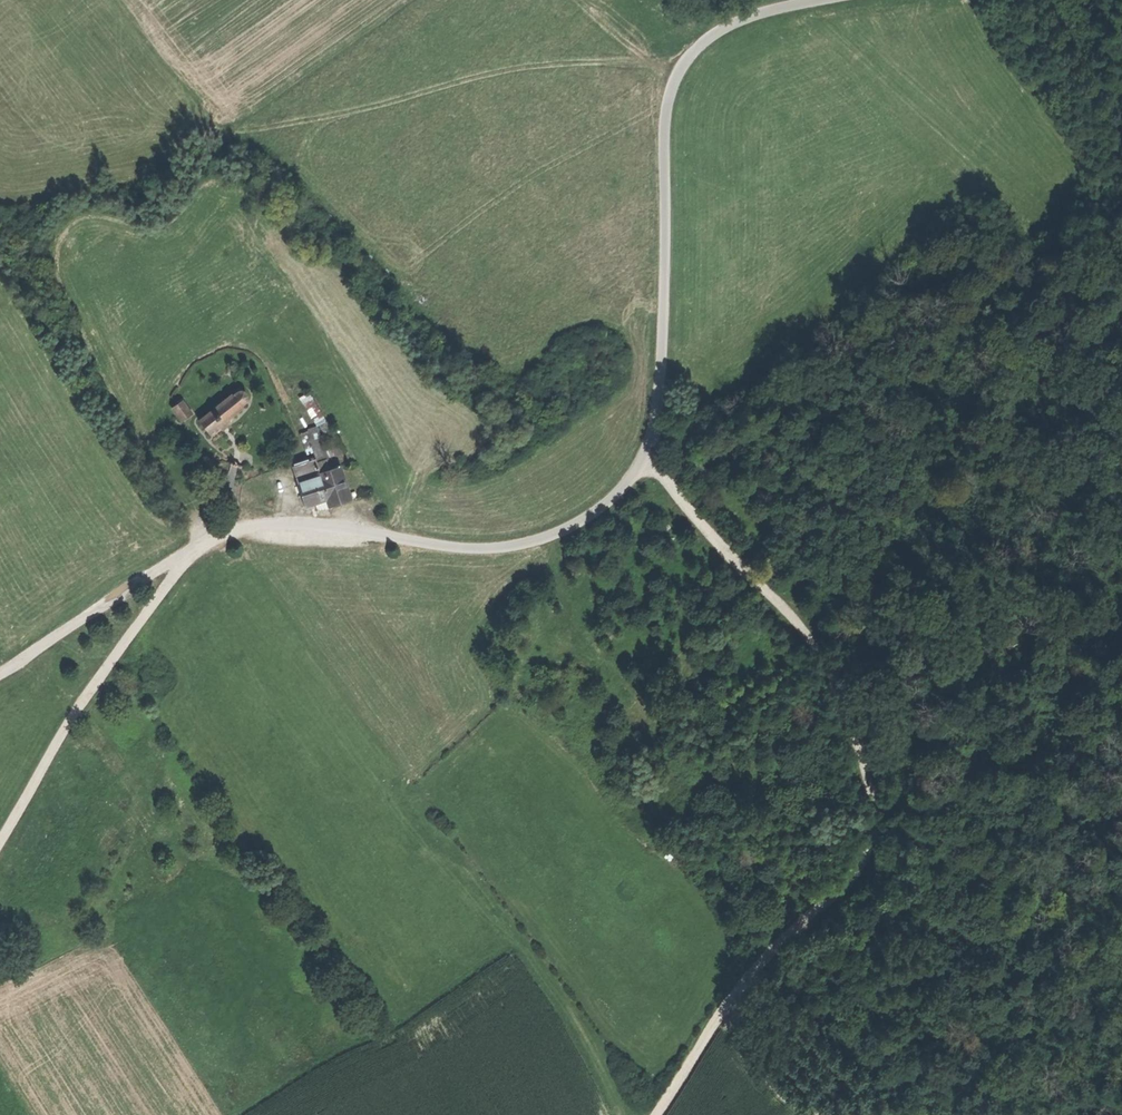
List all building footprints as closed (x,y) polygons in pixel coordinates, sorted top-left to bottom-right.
[(238,390),(233,392),(200,422),(210,433),(244,404),(248,399),(248,394),(243,390),(238,390)] [(301,396),(315,421),(326,415),(312,390),(301,396)] [(175,408),(184,420),(193,413),(184,401),(175,408)] [(309,432),(319,461),(327,458),(346,449),(327,418),(319,422),(335,445),(327,448),(320,428),(309,432)] [(327,458),(319,461),(322,469),(330,466),(327,458)] [(296,466),(300,480),(323,472),(322,469),(319,461),(296,466)] [(322,469),(323,472),(331,495),(328,496),(331,503),(354,495),(343,462),(330,466),(322,469)] [(300,480),(308,503),(328,496),(331,495),(323,472),(300,480)]
